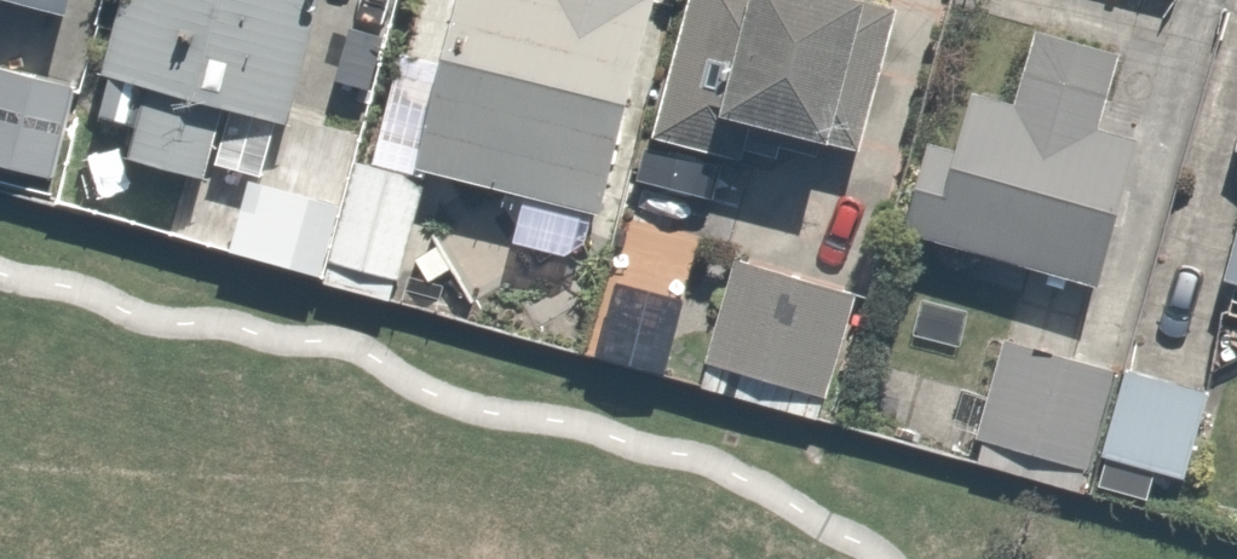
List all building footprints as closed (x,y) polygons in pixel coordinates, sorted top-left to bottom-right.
[(99,73),(112,77),(101,117),(139,126),(130,158),(204,177),(221,110),(289,128),(323,0),(119,0),(99,73)] [(415,169),(600,214),(653,0),(459,0),(415,169)] [(858,0),(674,0),(621,227),(665,238),(676,190),(745,206),(758,149),(853,172),(892,8),(858,0)] [(1119,54),(1036,30),(1014,105),(974,93),(957,151),(929,142),(903,235),(1096,290),(1138,144),(1096,132),(1119,54)] [(0,70),(0,166),(50,178),(72,87),(0,70)] [(427,184),(356,165),(329,263),(399,283),(427,184)] [(337,206),(246,181),(228,248),(319,272),(337,206)] [(1226,282),(1236,285),(1236,240),(1226,282)] [(845,289),(721,260),(692,379),(817,409),(845,289)] [(1116,372),(1004,341),(977,439),(1089,469),(1116,372)] [(1210,392),(1125,369),(1100,459),(1106,461),(1099,486),(1146,499),(1153,474),(1185,483),(1210,392)]
